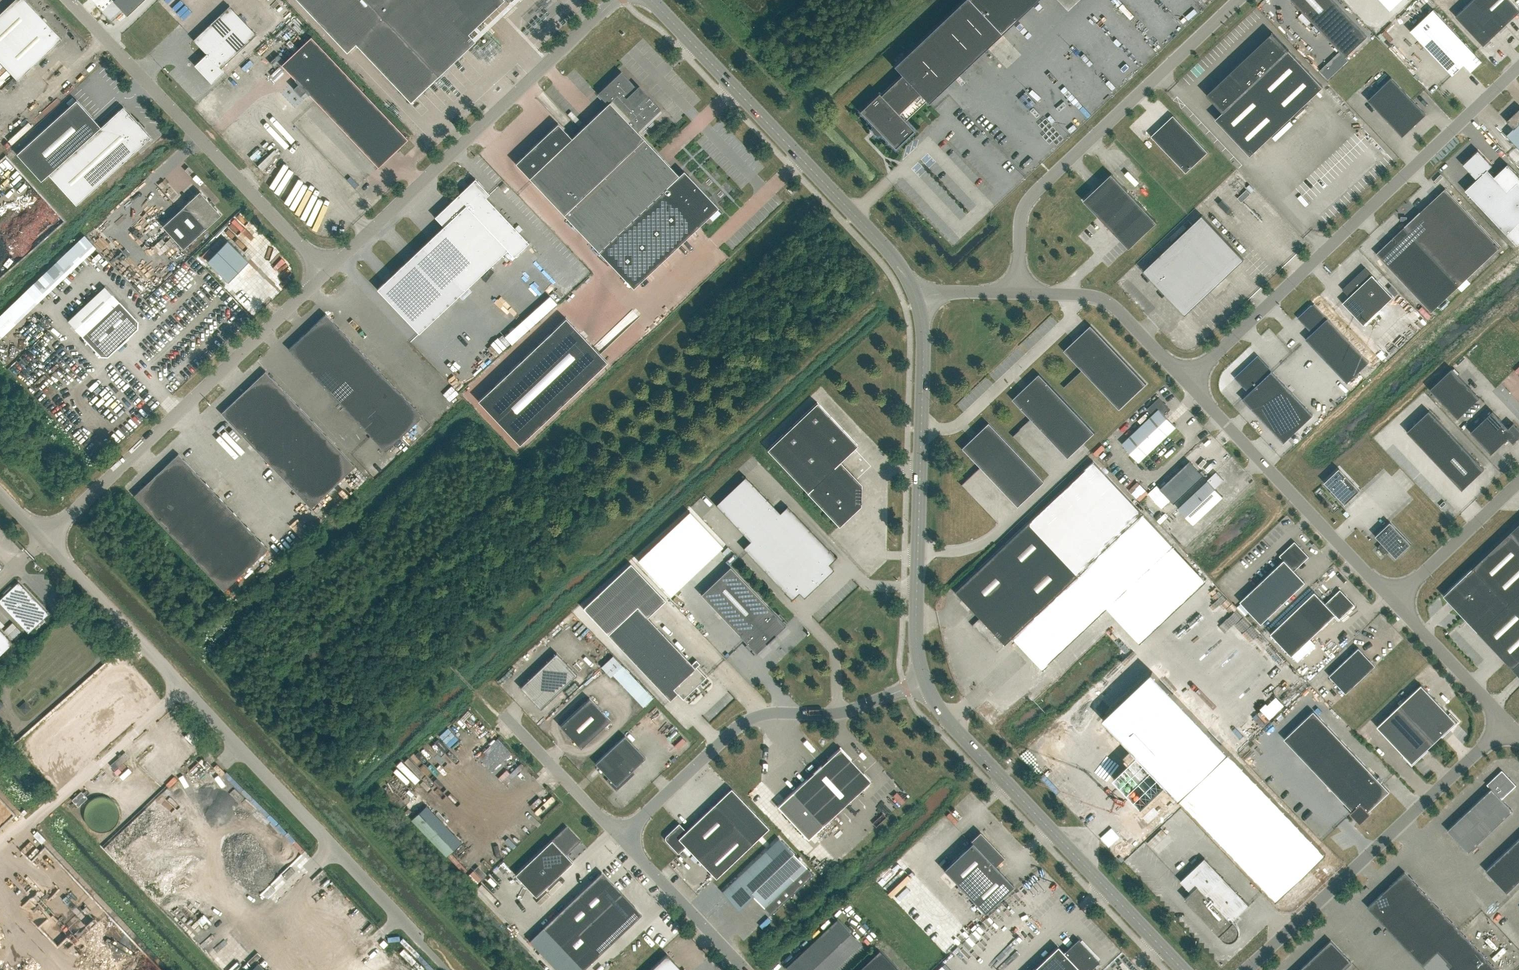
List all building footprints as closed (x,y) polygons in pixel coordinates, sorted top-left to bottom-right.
[(62,39),(25,0),(15,0),(0,14),(0,61),(18,80),(62,39)] [(113,1),(127,16),(144,0),(114,0),(113,1)] [(347,52),(356,44),(411,102),(475,41),(469,33),(504,0),(298,0),(347,52)] [(879,92),(860,111),(874,125),(873,126),(873,127),(872,127),(872,128),(872,129),(872,130),(872,131),(873,132),(873,133),(874,133),(875,134),(876,134),(877,134),(878,134),(879,134),(880,134),(881,133),(895,148),(914,130),(905,120),(926,101),(928,103),(929,102),(928,102),(1001,33),(970,0),(963,0),(893,66),(900,72),(899,73),(901,75),(881,94),(879,92)] [(1001,33),(1036,0),(970,0),(1001,33)] [(1340,51),(1346,57),(1367,36),(1333,0),(1292,0),(1340,51)] [(1401,0),(1381,0),(1391,10),(1401,0)] [(1456,16),(1484,45),(1518,12),(1518,9),(1510,0),(1473,0),(1456,16)] [(221,68),(257,34),(229,5),(193,40),(206,54),(195,65),(211,83),(224,71),(221,68)] [(1433,9),(1411,31),(1453,75),(1464,65),(1471,72),(1482,61),(1475,53),(1433,9)] [(1272,32),(1207,94),(1223,112),(1216,119),(1250,155),(1323,86),(1272,32)] [(311,36),(282,64),(296,79),(295,80),(298,83),(293,88),(301,96),(306,91),(309,95),(310,94),(378,167),(408,139),(311,36)] [(1340,51),(1320,70),(1328,79),(1348,60),(1346,57),(1340,51)] [(621,71),(598,93),(607,104),(637,131),(661,109),(645,93),(644,94),(638,88),(637,89),(621,71)] [(1391,77),(1368,100),(1403,136),(1426,114),(1391,77)] [(49,174),(76,205),(151,137),(123,107),(101,127),(76,100),(17,154),(41,181),(49,174)] [(644,139),(637,131),(607,104),(580,129),(580,130),(573,136),(572,137),(558,123),(515,163),(529,178),(564,214),(598,251),(633,288),(718,208),(722,212),(721,213),(722,213),(723,212),(688,175),(684,171),(680,174),(679,175),(644,139)] [(1507,121),(1514,128),(1507,135),(1518,148),(1518,109),(1507,121)] [(1186,173),(1208,152),(1173,115),(1151,136),(1186,173)] [(1494,176),(1488,170),(1493,165),(1478,150),(1463,164),(1477,179),(1465,190),(1507,234),(1517,245),(1518,242),(1518,176),(1507,164),(1494,176)] [(1112,174),(1084,200),(1129,248),(1157,222),(1112,174)] [(486,197),(489,194),(475,179),(435,217),(443,226),(377,289),(419,333),(507,249),(514,257),(529,242),(486,197)] [(1376,253),(1431,312),(1461,284),(1501,247),(1445,188),(1431,202),(1430,202),(1394,237),(1376,253)] [(200,191),(162,226),(183,249),(221,214),(200,191)] [(1144,270),(1185,314),(1244,259),(1202,215),(1144,270)] [(227,240),(207,261),(228,282),(249,261),(227,240)] [(1349,296),(1342,303),(1346,307),(1364,325),(1393,297),(1376,279),(1365,267),(1342,289),(1349,296)] [(69,320),(68,321),(83,336),(86,333),(88,336),(90,337),(92,337),(94,336),(117,315),(133,332),(138,328),(138,322),(124,308),(119,302),(105,287),(69,320)] [(1369,362),(1314,304),(1299,317),(1313,332),(1306,339),(1347,383),(1369,362)] [(1419,328),(1428,321),(1417,308),(1408,315),(1419,328)] [(353,343),(325,314),(314,324),(328,339),(317,349),(331,364),(353,343)] [(566,317),(478,400),(520,444),(607,361),(566,317)] [(317,349),(328,339),(314,324),(289,349),(302,364),(317,349)] [(1091,325),(1089,327),(1083,332),(1064,350),(1082,370),(1083,370),(1119,409),(1146,384),(1091,325)] [(331,364),(345,379),(367,358),(353,343),(331,364)] [(316,378),(331,364),(317,349),(302,364),(316,378)] [(1242,399),(1284,443),(1313,415),(1272,371),(1258,357),(1236,377),(1250,392),(1242,399)] [(345,379),(359,393),(381,372),(367,358),(345,379)] [(345,379),(331,364),(316,378),(330,393),(345,379)] [(1480,397),(1452,368),(1430,389),(1458,418),(1480,397)] [(254,381),(268,396),(279,386),(265,371),(254,381)] [(359,393),(372,408),(394,387),(381,372),(359,393)] [(1031,381),(1027,385),(1012,399),(1031,419),(1068,458),(1095,432),(1039,374),(1031,381)] [(344,407),(359,393),(345,379),(330,393),(344,407)] [(235,428),(268,396),(254,381),(221,413),(235,428)] [(279,386),(268,396),(235,428),(250,444),(295,402),(279,386)] [(372,408),(386,422),(408,401),(394,387),(372,408)] [(357,422),(372,408),(359,393),(344,407),(357,422)] [(1122,444),(1139,462),(1176,427),(1165,415),(1170,410),(1159,398),(1147,409),(1153,415),(1122,444)] [(408,401),(386,422),(400,437),(422,416),(408,401)] [(295,402),(250,444),(265,460),(310,418),(295,402)] [(840,461),(857,445),(817,402),(767,449),(807,492),(839,526),(861,505),(861,484),(840,461)] [(371,436),(386,422),(372,408),(357,422),(371,436)] [(1407,431),(1434,460),(1456,439),(1429,410),(1407,431)] [(1513,423),(1508,428),(1493,411),(1470,432),(1491,454),(1508,438),(1513,443),(1518,437),(1518,429),(1513,423)] [(281,476),(325,434),(310,418),(265,460),(281,476)] [(400,437),(386,422),(371,436),(385,451),(400,437)] [(980,430),(976,433),(961,448),(980,468),(980,467),(1017,506),(1043,481),(988,422),(980,430)] [(296,492),(340,450),(325,434),(281,476),(296,492)] [(1484,469),(1456,439),(1434,460),(1462,490),(1484,469)] [(311,508),(355,466),(340,450),(296,492),(311,508)] [(167,464),(181,479),(192,468),(178,453),(167,464)] [(1093,461),(954,591),(979,618),(972,625),(997,651),(1011,637),(1042,670),(1173,546),(1143,513),(1093,461)] [(1190,461),(1160,488),(1174,503),(1204,476),(1190,461)] [(148,510),(181,479),(167,464),(134,495),(148,510)] [(192,468),(181,479),(148,510),(163,526),(208,484),(192,468)] [(1345,504),(1360,490),(1339,468),(1324,482),(1331,489),(1329,491),(1334,497),(1337,495),(1345,504)] [(1224,480),(1216,472),(1206,482),(1178,508),(1194,524),(1223,496),(1216,488),(1224,480)] [(791,600),(799,592),(804,598),(834,569),(829,564),(837,556),(836,557),(787,506),(780,513),(746,476),(716,504),(750,541),(743,548),(791,599),(790,600),(791,600)] [(1142,482),(1134,491),(1142,499),(1151,491),(1142,482)] [(178,542),(223,501),(208,484),(163,526),(178,542)] [(193,559),(238,517),(223,501),(178,542),(193,559)] [(209,575),(253,533),(238,517),(193,559),(209,575)] [(1388,549),(1396,558),(1411,544),(1390,522),(1375,536),(1383,543),(1380,545),(1386,551),(1388,549)] [(1513,669),(1518,675),(1518,524),(1510,533),(1443,595),(1506,662),(1513,669)] [(224,591),(268,549),(253,533),(209,575),(224,591)] [(1295,570),(1309,557),(1295,541),(1280,556),(1284,560),(1240,601),(1261,624),(1305,582),(1295,570)] [(631,563),(583,608),(608,634),(670,700),(677,693),(683,699),(706,677),(696,667),(700,663),(696,659),(692,664),(638,606),(656,589),(631,563)] [(769,607),(730,566),(701,594),(756,653),(786,625),(769,607)] [(49,614),(19,582),(12,588),(11,586),(3,593),(5,595),(0,599),(0,603),(28,633),(35,627),(36,628),(44,621),(42,620),(49,614)] [(1339,619),(1355,605),(1340,589),(1326,603),(1315,592),(1271,633),(1292,656),(1335,615),(1339,619)] [(13,643),(0,629),(0,655),(13,643)] [(1359,648),(1329,675),(1346,693),(1375,665),(1359,648)] [(556,652),(520,687),(532,699),(541,709),(552,698),(577,674),(556,652)] [(1153,671),(1103,718),(1138,755),(1114,778),(1142,807),(1166,784),(1276,900),(1326,853),(1153,671)] [(1403,757),(1412,766),(1413,765),(1412,765),(1428,750),(1427,749),(1441,736),(1442,737),(1458,722),(1459,722),(1450,712),(1449,714),(1421,685),(1377,727),(1405,755),(1403,757)] [(610,720),(589,698),(560,725),(581,748),(610,720)] [(32,708),(26,701),(19,707),(25,714),(32,708)] [(1368,812),(1390,791),(1314,711),(1285,739),(1353,811),(1352,813),(1360,821),(1369,813),(1368,812)] [(595,763),(609,777),(607,779),(608,780),(608,782),(612,786),(616,788),(617,789),(634,773),(632,770),(645,757),(625,735),(595,763)] [(793,792),(778,806),(808,839),(823,825),(871,781),(840,748),(793,792)] [(125,751),(110,765),(115,769),(129,756),(125,751)] [(1491,789),(1448,830),(1469,852),(1513,810),(1502,799),(1516,785),(1502,770),(1487,784),(1491,789)] [(699,860),(716,878),(753,843),(769,828),(731,788),(723,796),(715,803),(686,831),(679,823),(666,835),(667,836),(667,840),(666,841),(678,853),(686,846),(699,860)] [(542,801),(539,797),(530,805),(533,809),(542,801)] [(536,896),(573,862),(566,854),(580,841),(566,826),(515,874),(536,896)] [(995,866),(1004,857),(980,831),(970,840),(972,842),(943,869),(984,912),(1013,885),(995,866)] [(766,850),(722,892),(728,898),(729,896),(740,908),(753,896),(764,907),(771,915),(814,874),(779,838),(766,850)] [(1486,870),(1507,893),(1518,881),(1518,839),(1486,870)] [(1181,881),(1191,892),(1185,898),(1223,938),(1224,939),(1225,940),(1226,940),(1227,941),(1228,941),(1230,941),(1232,941),(1233,940),(1235,940),(1236,939),(1237,938),(1237,937),(1238,936),(1239,935),(1239,933),(1240,933),(1240,932),(1240,931),(1240,930),(1239,929),(1239,928),(1239,927),(1238,926),(1238,925),(1237,924),(1233,920),(1249,905),(1205,858),(1181,881)] [(598,956),(642,914),(621,892),(602,872),(543,927),(583,969),(598,956)] [(1394,882),(1408,897),(1419,887),(1405,872),(1394,882)] [(1383,892),(1397,907),(1408,897),(1394,882),(1383,892)] [(1419,887),(1408,897),(1397,907),(1411,922),(1432,901),(1419,887)] [(1382,921),(1397,907),(1383,892),(1368,907),(1382,921)] [(1432,901),(1411,922),(1424,936),(1446,916),(1432,901)] [(1396,936),(1411,922),(1397,907),(1382,921),(1396,936)] [(1446,916),(1424,936),(1438,951),(1460,930),(1446,916)] [(837,918),(801,953),(800,952),(784,967),(787,969),(835,969),(862,945),(837,918)] [(1409,950),(1424,936),(1411,922),(1396,936),(1409,950)] [(1460,930),(1438,951),(1452,965),(1474,945),(1460,930)] [(1423,965),(1438,951),(1424,936),(1409,950),(1423,965)] [(1032,969),(1090,969),(1099,961),(1093,955),(1078,939),(1064,952),(1058,946),(1032,969)] [(1331,940),(1299,969),(1344,969),(1352,962),(1331,940)] [(1452,965),(1456,969),(1476,969),(1488,959),(1474,945),(1452,965)] [(879,950),(858,969),(898,969),(879,950)] [(1452,965),(1438,951),(1423,965),(1428,969),(1447,969),(1452,965)] [(650,969),(682,969),(667,954),(650,969)] [(1476,969),(1498,969),(1488,959),(1476,969)]
